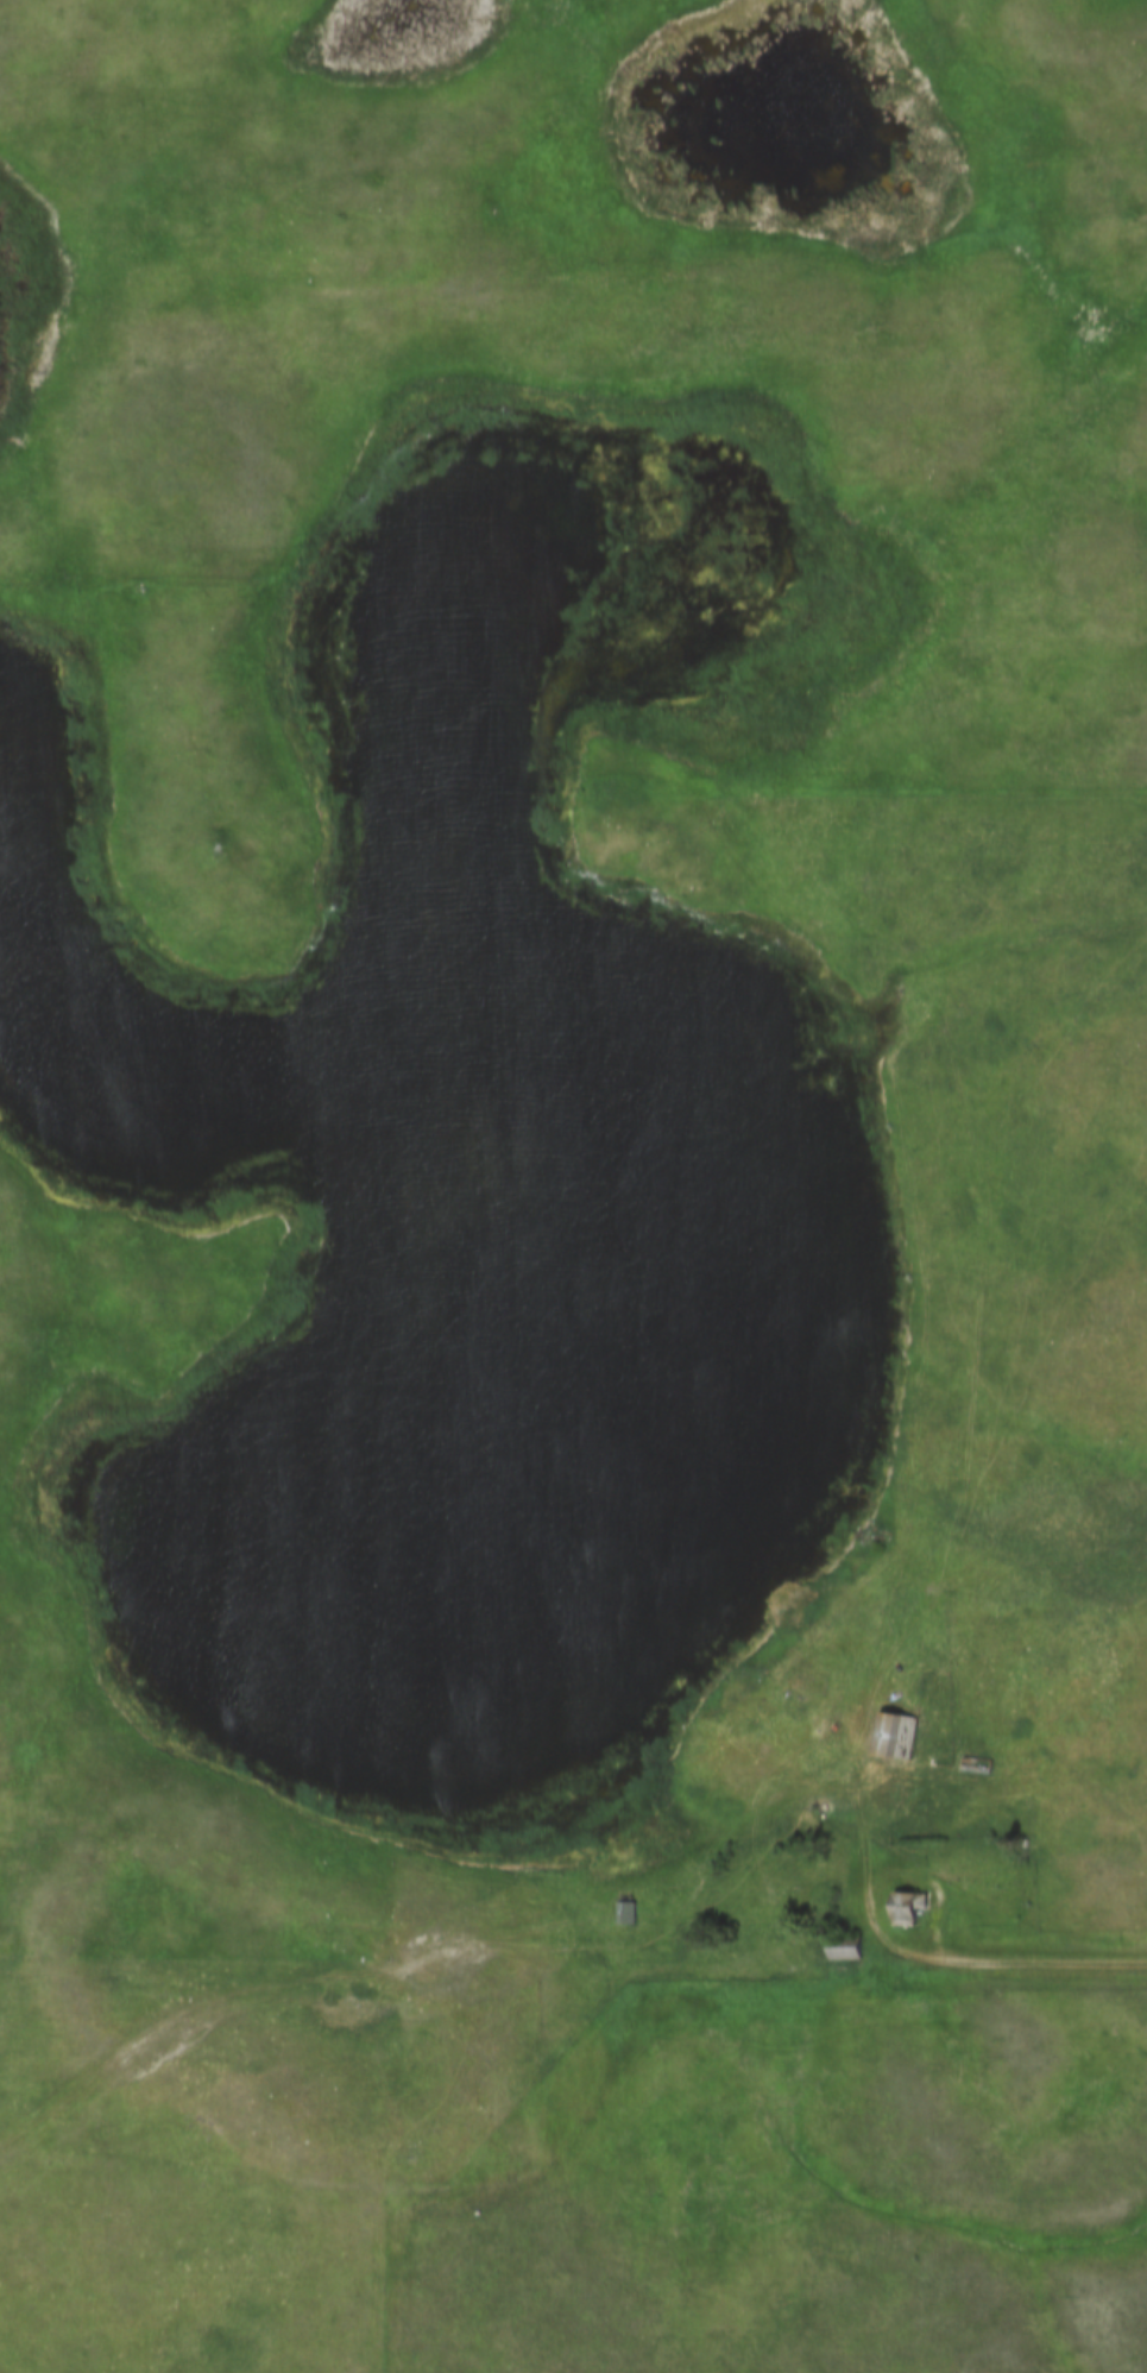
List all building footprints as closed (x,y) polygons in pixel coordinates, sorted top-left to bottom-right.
[(830,1641),(829,1627),(811,1629),(812,1642),(830,1641)] [(911,1762),(917,1718),(879,1712),(873,1757),(911,1762)] [(929,1893),(892,1893),(892,1926),(918,1926),(918,1910),(929,1910),(929,1893)] [(636,1926),(636,1902),(622,1902),(622,1926),(636,1926)] [(860,1960),(860,1937),(828,1937),(828,1960),(860,1960)]
